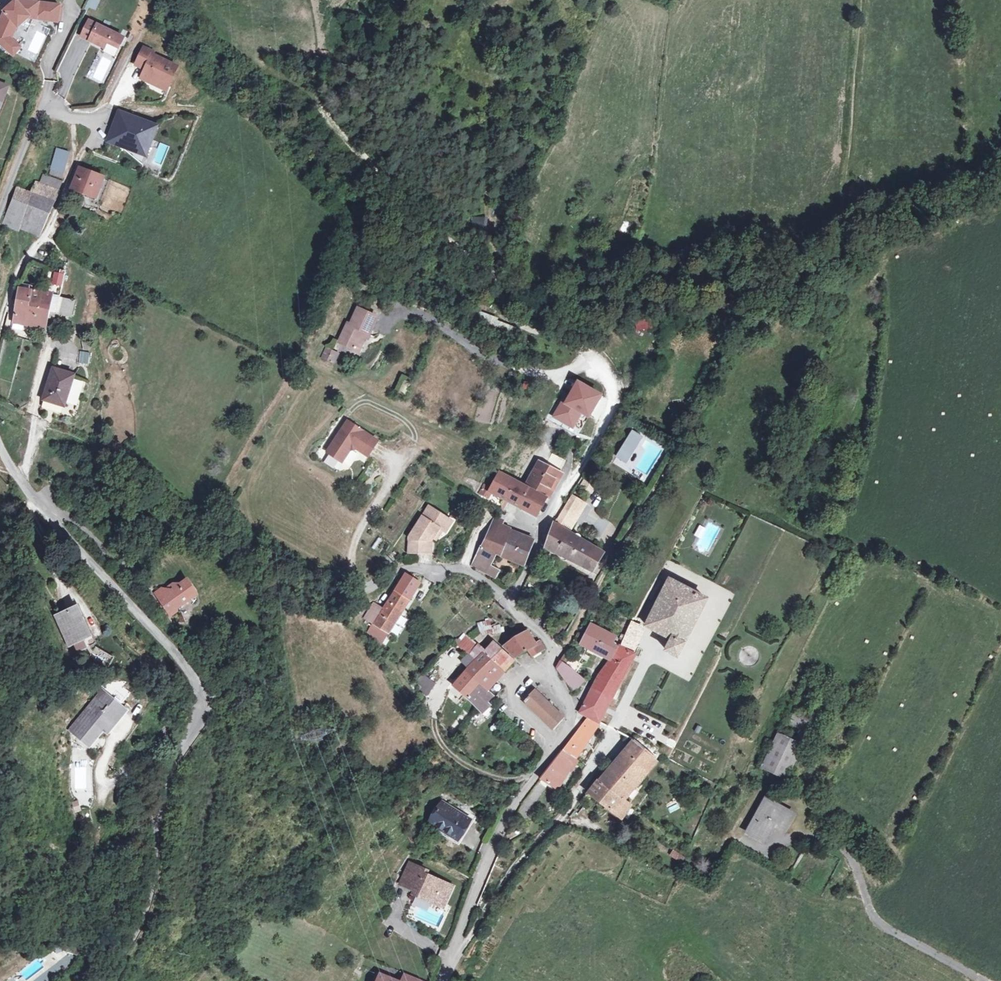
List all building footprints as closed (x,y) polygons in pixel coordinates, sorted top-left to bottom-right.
[(99,0),(88,0),(87,8),(97,10),(99,0)] [(18,3),(5,13),(0,25),(0,44),(14,56),(20,49),(11,35),(15,25),(20,26),(24,24),(26,21),(27,19),(27,16),(36,16),(36,21),(58,25),(59,9),(18,3)] [(119,50),(124,39),(123,39),(120,37),(89,23),(82,39),(105,50),(108,44),(119,50)] [(154,56),(144,52),(136,68),(146,72),(141,82),(151,87),(153,83),(169,90),(178,70),(153,59),(154,56)] [(9,87),(0,83),(0,109),(9,87)] [(151,87),(167,94),(169,90),(153,83),(151,87)] [(129,133),(135,118),(121,113),(115,128),(129,133)] [(146,153),(157,127),(135,118),(129,133),(115,128),(110,142),(124,148),(125,145),(146,153)] [(50,174),(64,178),(71,153),(57,149),(50,174)] [(73,189),(98,199),(105,178),(81,168),(73,189)] [(44,174),(40,184),(60,191),(63,182),(44,174)] [(18,188),(13,200),(50,214),(60,191),(40,184),(36,183),(33,194),(18,188)] [(24,218),(20,228),(40,236),(45,227),(50,214),(13,200),(9,212),(24,218)] [(75,211),(73,210),(68,221),(75,225),(78,220),(77,220),(80,213),(75,211)] [(24,218),(9,212),(3,225),(19,232),(20,228),(24,218)] [(473,217),(474,225),(486,224),(485,216),(473,217)] [(47,269),(42,294),(54,296),(61,297),(66,271),(47,269)] [(17,306),(50,313),(54,296),(20,289),(17,306)] [(54,296),(50,313),(57,314),(61,297),(54,296)] [(61,297),(57,314),(71,317),(74,300),(61,297)] [(47,330),(50,313),(17,306),(15,324),(26,326),(47,330)] [(377,316),(359,307),(351,324),(348,322),(338,341),(358,349),(366,332),(369,333),(377,316)] [(646,334),(651,324),(639,318),(634,328),(646,334)] [(24,332),(26,326),(15,324),(14,330),(24,332)] [(540,342),(528,333),(524,337),(535,347),(540,342)] [(88,335),(82,336),(84,351),(91,349),(88,335)] [(320,358),(334,364),(339,353),(325,347),(320,358)] [(87,365),(89,352),(79,351),(77,363),(87,365)] [(74,375),(54,369),(44,400),(65,406),(74,375)] [(568,397),(557,417),(574,427),(583,412),(590,417),(602,396),(580,383),(571,399),(568,397)] [(369,456),(379,441),(349,420),(328,451),(342,461),(352,448),(356,447),(369,456)] [(643,438),(633,433),(618,457),(628,463),(643,438)] [(541,462),(527,487),(547,499),(561,474),(567,460),(553,454),(547,466),(541,462)] [(729,471),(720,466),(714,479),(722,484),(729,471)] [(539,514),(547,499),(527,487),(516,482),(501,474),(487,499),(502,508),(509,497),(523,505),(521,508),(530,513),(532,510),(539,514)] [(564,476),(561,474),(547,499),(551,501),(564,476)] [(574,497),(560,520),(573,528),(587,505),(574,497)] [(429,507),(423,517),(428,520),(434,510),(429,507)] [(423,517),(410,541),(432,541),(440,529),(446,532),(453,522),(434,510),(428,520),(423,517)] [(495,519),(483,548),(497,554),(503,556),(511,532),(501,528),(503,522),(495,519)] [(560,520),(558,525),(571,532),(573,528),(560,520)] [(586,567),(597,548),(583,540),(583,538),(582,536),(581,535),(579,535),(577,535),(576,536),(575,537),(575,538),(571,536),(573,534),(571,532),(558,525),(556,523),(547,548),(586,567)] [(511,532),(503,556),(525,565),(535,541),(511,532)] [(410,541),(409,554),(431,554),(432,541),(410,541)] [(497,554),(483,548),(481,547),(472,566),(495,578),(499,571),(491,566),(497,554)] [(607,554),(597,548),(586,567),(596,572),(607,554)] [(389,634),(397,622),(421,584),(406,575),(384,610),(375,604),(365,620),(374,625),(369,633),(382,645),(389,634)] [(162,587),(155,592),(171,615),(178,610),(177,608),(183,603),(181,601),(195,591),(187,580),(176,587),(174,583),(164,590),(162,587)] [(648,626),(664,635),(688,589),(672,581),(648,626)] [(658,581),(653,589),(658,591),(663,583),(658,581)] [(688,589),(664,635),(673,639),(667,650),(679,657),(708,600),(688,589)] [(78,642),(91,637),(78,608),(57,618),(70,646),(78,642)] [(641,643),(648,626),(637,621),(634,619),(633,620),(626,636),(641,643)] [(482,636),(493,633),(492,628),(489,621),(479,624),(482,636)] [(403,626),(397,622),(389,634),(396,638),(403,626)] [(461,634),(450,624),(444,630),(454,640),(461,634)] [(612,660),(613,659),(619,647),(614,645),(617,638),(592,625),(586,638),(591,640),(587,647),(612,660)] [(492,628),(493,633),(494,635),(503,633),(501,626),(492,628)] [(527,650),(531,657),(545,650),(541,642),(534,645),(527,633),(521,636),(516,638),(511,641),(503,646),(514,657),(523,652),(527,650)] [(458,646),(469,655),(477,645),(466,636),(458,646)] [(624,642),(621,647),(636,654),(639,648),(641,643),(626,636),(624,642)] [(94,645),(91,637),(78,642),(82,651),(94,645)] [(591,640),(586,638),(582,645),(587,647),(591,640)] [(469,655),(476,662),(483,655),(500,669),(505,663),(510,666),(514,661),(494,643),(485,652),(477,645),(469,655)] [(636,654),(621,647),(613,659),(630,668),(636,654)] [(114,660),(94,651),(91,658),(111,667),(114,660)] [(462,663),(469,670),(476,662),(469,655),(462,663)] [(469,670),(466,673),(480,684),(483,688),(492,677),(500,669),(483,655),(476,662),(469,670)] [(571,658),(567,665),(578,673),(583,665),(571,658)] [(624,679),(630,668),(613,659),(612,660),(606,669),(621,677),(624,679)] [(578,673),(567,665),(561,662),(558,669),(575,693),(586,680),(585,680),(581,677),(578,673)] [(505,663),(500,669),(504,673),(510,666),(505,663)] [(492,677),(483,688),(488,691),(497,681),(504,673),(500,669),(492,677)] [(611,697),(621,677),(606,669),(600,677),(599,676),(594,687),(611,697)] [(480,684),(466,673),(455,685),(467,698),(480,684)] [(436,683),(422,675),(416,684),(424,688),(421,692),(428,696),(436,683)] [(616,696),(624,679),(621,677),(611,697),(614,698),(612,701),(618,704),(621,698),(616,696)] [(483,688),(480,684),(467,698),(480,710),(488,718),(495,710),(485,701),(491,694),(488,691),(483,688)] [(122,704),(131,693),(124,687),(115,698),(122,704)] [(606,712),(612,701),(614,698),(611,697),(594,687),(587,701),(606,712)] [(536,690),(525,702),(555,730),(566,718),(536,690)] [(116,714),(121,707),(103,692),(72,731),(90,745),(104,728),(102,727),(105,723),(112,728),(121,717),(116,714)] [(600,723),(606,712),(587,701),(580,713),(588,717),(600,723)] [(618,704),(612,701),(606,712),(600,723),(609,728),(620,705),(618,704)] [(126,711),(121,707),(116,714),(121,717),(126,711)] [(797,729),(804,716),(796,712),(790,725),(797,729)] [(812,720),(804,716),(797,729),(806,733),(812,720)] [(563,752),(577,761),(598,728),(588,720),(563,752)] [(104,728),(109,732),(112,728),(105,723),(102,727),(104,728)] [(780,734),(775,745),(798,757),(803,745),(780,734)] [(456,740),(450,747),(456,754),(463,746),(456,740)] [(655,762),(658,759),(636,741),(590,794),(608,806),(623,816),(631,805),(624,800),(655,762)] [(76,742),(74,749),(83,752),(85,745),(76,742)] [(798,757),(775,745),(763,768),(787,779),(798,757)] [(577,761),(563,752),(542,780),(559,790),(570,772),(577,761)] [(661,754),(658,759),(655,762),(664,766),(669,759),(661,754)] [(580,763),(577,761),(570,772),(573,774),(580,763)] [(522,807),(527,810),(531,812),(546,788),(539,784),(534,790),(527,799),(522,807)] [(773,821),(787,829),(794,815),(767,800),(749,832),(763,840),(773,821)] [(73,803),(76,812),(82,811),(79,802),(73,803)] [(472,820),(443,802),(430,824),(459,841),(472,820)] [(620,819),(623,816),(608,806),(605,809),(620,819)] [(527,810),(522,807),(516,817),(521,820),(527,810)] [(785,832),(787,829),(773,821),(763,840),(767,842),(775,827),(785,832)] [(519,824),(514,822),(511,830),(515,831),(519,824)] [(672,850),(669,857),(680,862),(683,855),(672,850)] [(400,883),(405,885),(414,866),(409,864),(400,883)] [(414,866),(405,885),(417,891),(416,895),(444,908),(453,888),(424,875),(425,872),(414,866)] [(799,866),(793,877),(807,886),(813,875),(799,866)] [(0,957),(0,961),(3,966),(15,957),(9,950),(0,957)]
